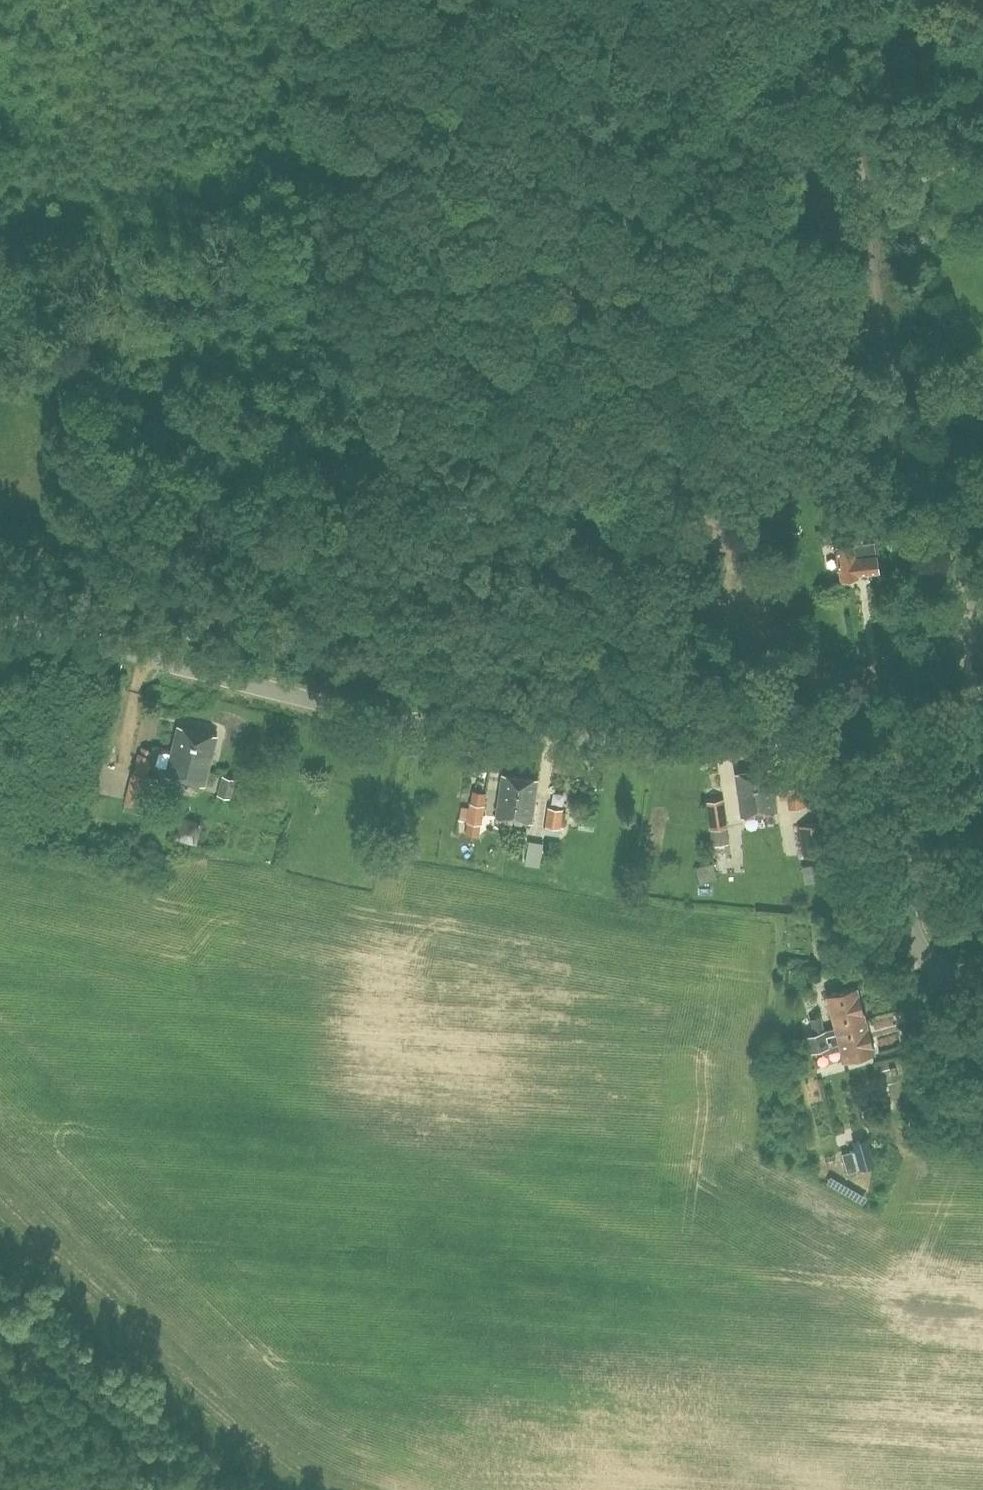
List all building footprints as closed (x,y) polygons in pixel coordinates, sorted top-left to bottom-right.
[(880,570),(878,551),(877,551),(875,539),(835,545),(841,578),(867,574),(867,572),(880,570)] [(824,685),(815,664),(799,670),(808,692),(824,685)] [(204,784),(217,734),(178,724),(165,775),(204,784)] [(159,778),(149,775),(154,756),(151,756),(153,749),(143,746),(141,753),(138,752),(133,771),(132,771),(124,803),(152,810),(159,778)] [(772,766),(753,769),(760,813),(778,811),(772,766)] [(742,816),(760,813),(753,769),(736,772),(742,816)] [(496,817),(514,819),(520,775),(503,773),(496,817)] [(538,778),(520,775),(514,819),(532,822),(538,778)] [(231,797),(235,779),(222,776),(218,794),(231,797)] [(789,808),(804,806),(801,786),(786,788),(789,808)] [(726,800),(708,802),(713,845),(731,843),(726,800)] [(479,824),(484,804),(470,801),(467,822),(479,824)] [(559,828),(563,809),(549,807),(546,826),(559,828)] [(180,838),(197,842),(201,825),(184,821),(180,838)] [(590,822),(574,822),(574,834),(590,834),(590,822)] [(827,854),(823,831),(821,822),(799,827),(804,856),(827,854)] [(540,870),(540,846),(526,846),(525,870),(540,870)] [(846,876),(843,859),(803,866),(806,881),(846,876)] [(717,878),(713,864),(697,868),(701,882),(717,878)] [(826,994),(834,1026),(834,1027),(865,1020),(856,986),(826,994)] [(809,1018),(813,1032),(824,1029),(820,1015),(809,1018)] [(874,1053),(865,1020),(834,1027),(834,1026),(824,1029),(813,1032),(813,1033),(803,1036),(807,1051),(809,1050),(810,1052),(838,1042),(844,1061),(874,1053)] [(876,1165),(868,1137),(852,1141),(860,1169),(876,1165)] [(853,1154),(839,1157),(844,1179),(858,1176),(853,1154)]
